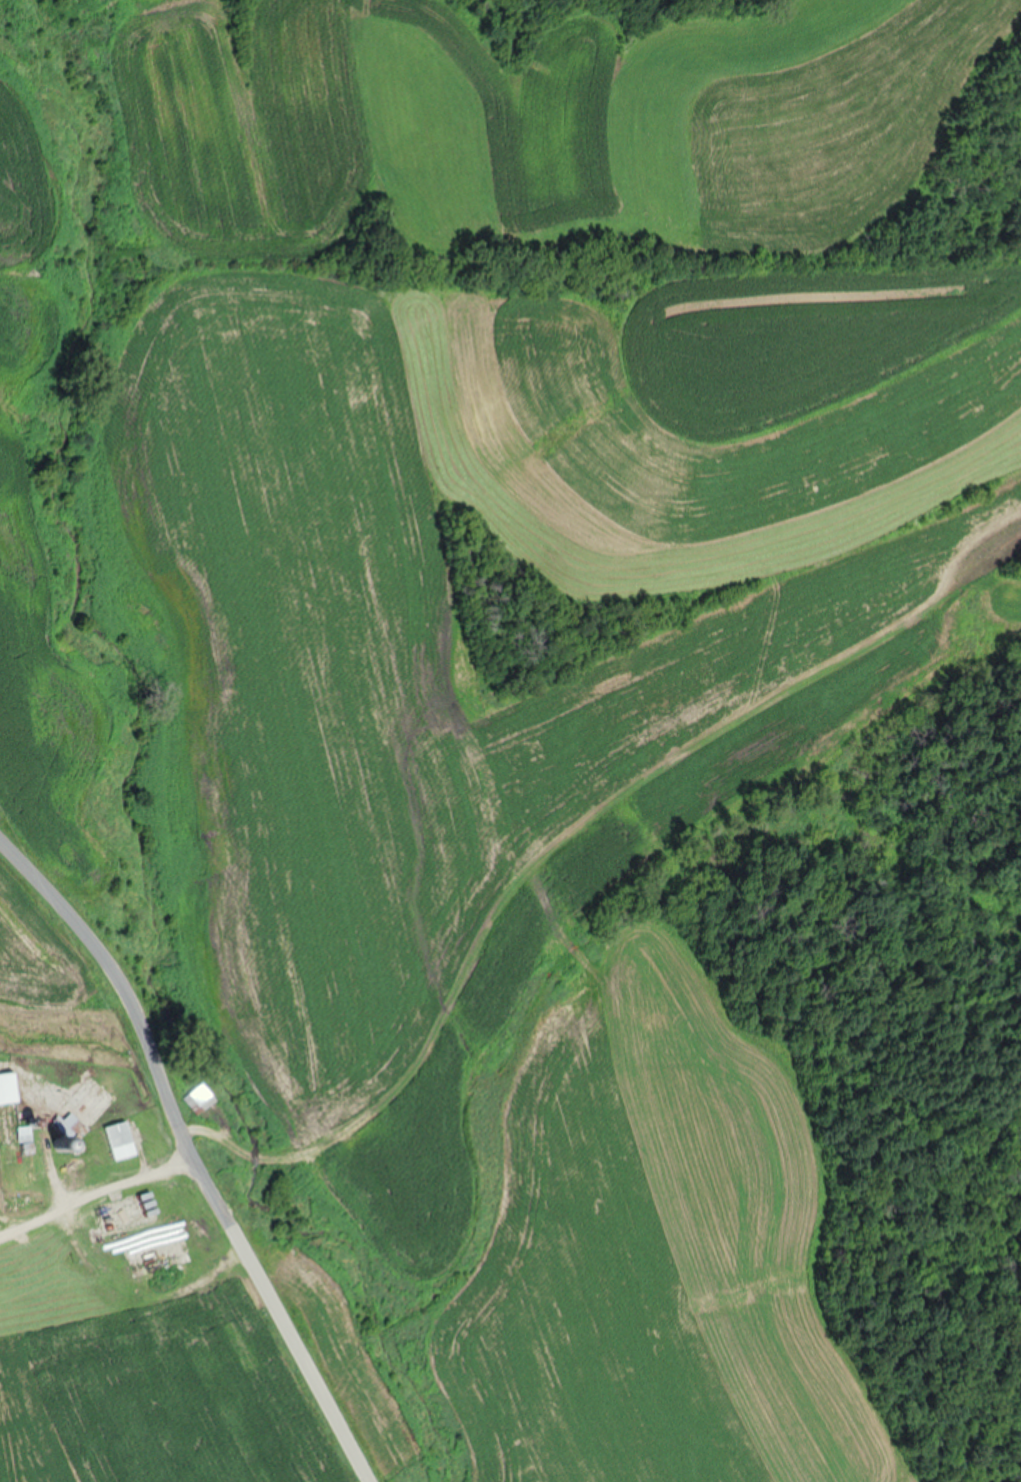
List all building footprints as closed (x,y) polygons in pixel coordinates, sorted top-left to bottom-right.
[(0,1072),(0,1155),(23,1152),(21,1138),(28,1138),(23,1100),(14,1101),(11,1071),(0,1072)] [(51,1120),(68,1137),(107,1097),(90,1081),(51,1120)] [(212,1096),(200,1083),(183,1099),(196,1112),(212,1096)] [(117,1133),(119,1139),(111,1141),(116,1157),(133,1151),(126,1130),(117,1133)] [(31,1189),(15,1189),(15,1198),(26,1198),(26,1204),(31,1204),(31,1189)] [(12,1244),(11,1230),(0,1231),(2,1245),(12,1244)]
